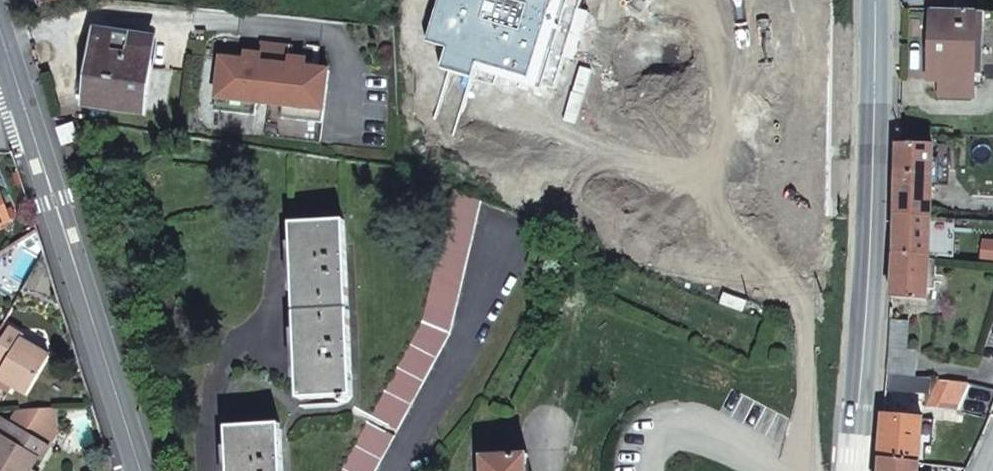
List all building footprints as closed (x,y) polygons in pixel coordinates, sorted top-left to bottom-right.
[(977,12),(932,10),(929,80),(941,81),(941,97),(974,98),(977,12)] [(152,39),(100,32),(89,103),(142,110),(152,39)] [(221,58),(214,111),(255,116),(257,104),(283,107),(281,119),(322,124),(329,70),(306,67),(290,66),(291,58),(292,47),(262,44),(261,54),(260,62),(244,60),(221,58)] [(245,53),(244,60),(260,62),(261,54),(245,53)] [(307,60),(291,58),(290,66),(306,67),(307,60)] [(932,186),(933,145),(898,144),(896,215),(931,217),(932,186)] [(950,145),(933,145),(932,186),(949,186),(950,145)] [(421,323),(371,417),(398,431),(451,334),(481,202),(452,189),(421,323)] [(2,226),(11,222),(0,192),(0,221),(2,226)] [(930,258),(931,217),(896,215),(895,255),(930,258)] [(298,379),(299,400),(341,398),(341,403),(349,403),(348,398),(353,398),(345,221),(291,223),(292,244),(295,244),(297,292),(294,292),(296,331),(298,331),(301,379),(298,379)] [(984,242),(983,259),(992,260),(992,243),(984,242)] [(927,301),(928,291),(930,260),(930,258),(895,255),(892,299),(927,301)] [(563,316),(553,313),(550,328),(560,330),(563,316)] [(910,322),(891,321),(887,375),(908,377),(916,376),(918,350),(908,349),(910,322)] [(23,338),(3,325),(0,330),(0,379),(13,386),(28,395),(50,357),(21,341),(23,338)] [(954,410),(969,383),(908,377),(907,390),(931,393),(924,408),(954,410)] [(9,392),(13,386),(0,379),(0,387),(9,392)] [(3,418),(0,424),(0,436),(1,436),(0,438),(0,470),(32,470),(39,460),(42,461),(51,447),(45,443),(56,423),(55,409),(19,410),(12,423),(3,418)] [(883,416),(880,460),(918,462),(920,446),(931,447),(934,420),(922,419),(883,416)] [(341,470),(376,470),(395,437),(368,422),(341,470)] [(280,424),(226,427),(227,449),(230,448),(231,470),(283,470),(280,424)] [(528,455),(483,458),(483,470),(529,470),(528,455)] [(880,460),(879,470),(917,470),(918,462),(880,460)]
